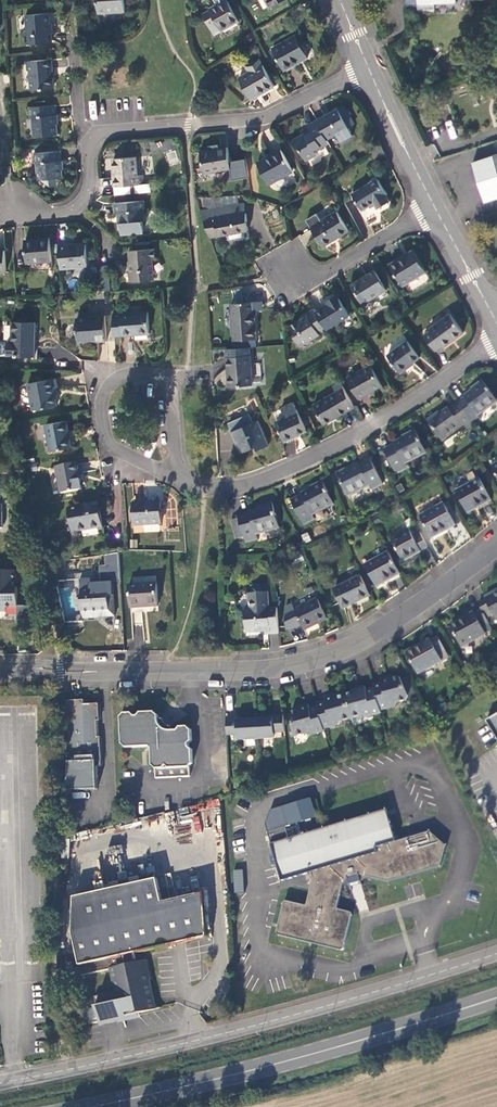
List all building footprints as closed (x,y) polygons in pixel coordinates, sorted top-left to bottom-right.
[(105,0),(98,0),(99,14),(106,13),(105,0)] [(106,13),(126,11),(125,0),(105,0),(106,13)] [(217,5),(210,10),(213,17),(207,21),(215,35),(239,21),(228,0),(215,0),(217,5)] [(271,9),(286,0),(266,0),(271,9)] [(51,32),(50,13),(26,15),(28,31),(24,32),(26,44),(51,42),(50,32),(51,32)] [(284,70),(308,57),(296,36),(273,49),(284,70)] [(30,70),(32,90),(54,88),(51,69),(53,68),(52,59),(27,61),(28,70),(30,70)] [(246,67),(249,73),(263,65),(260,59),(246,67)] [(249,73),(240,79),(251,100),(275,86),(263,65),(249,73)] [(36,137),(58,135),(57,116),(55,116),(55,106),(29,108),(30,118),(34,118),(36,137)] [(349,114),(344,106),(317,121),(327,140),(337,135),(349,128),(343,118),(349,114)] [(355,125),(349,114),(343,118),(349,128),(355,125)] [(327,140),(317,121),(308,126),(311,131),(295,140),(306,161),(318,155),(315,152),(329,143),(327,140)] [(349,128),(337,135),(341,143),(353,136),(349,128)] [(385,155),(381,146),(371,151),(373,154),(376,160),(385,155)] [(205,174),(231,169),(228,149),(213,151),(212,150),(201,152),(205,174)] [(270,185),(294,171),(282,150),(259,163),(270,185)] [(40,180),(43,180),(57,179),(63,178),(60,152),(35,153),(36,164),(39,164),(40,180)] [(496,198),(496,156),(473,163),(486,202),(496,198)] [(115,188),(142,185),(141,175),(137,175),(135,157),(114,159),(116,178),(114,178),(115,188)] [(57,179),(43,180),(51,188),(58,187),(57,179)] [(378,179),(353,195),(363,211),(376,203),(379,209),(392,201),(378,179)] [(225,208),(223,198),(208,198),(211,211),(225,208)] [(145,202),(116,204),(117,215),(119,215),(121,234),(143,232),(141,213),(145,213),(145,202)] [(231,207),(225,208),(211,211),(202,213),(211,238),(227,235),(246,231),(249,231),(246,213),(241,214),(239,206),(231,207)] [(318,214),(308,220),(324,246),(350,230),(339,212),(323,221),(318,214)] [(246,231),(227,235),(228,240),(233,243),(245,240),(247,236),(246,231)] [(28,264),(52,262),(50,239),(26,241),(28,264)] [(67,243),(59,243),(61,270),(88,268),(85,244),(68,246),(67,243)] [(128,251),(131,283),(153,281),(152,261),(155,261),(153,249),(128,251)] [(404,285),(427,272),(414,251),(392,265),(404,285)] [(108,265),(100,266),(100,267),(102,290),(110,289),(108,265)] [(364,304),(387,290),(376,272),(353,286),(364,304)] [(327,330),(351,315),(339,295),(328,302),(330,305),(317,313),(327,330)] [(254,340),(256,339),(254,311),(259,311),(258,309),(258,303),(232,305),(235,341),(254,340)] [(317,313),(314,309),(307,314),(308,316),(302,320),(291,327),(296,334),(294,336),(301,346),(320,334),(327,330),(317,313)] [(124,337),(150,334),(148,313),(122,315),(124,337)] [(124,337),(122,315),(113,315),(115,337),(124,337)] [(464,334),(451,315),(430,330),(431,332),(425,337),(435,352),(442,347),(443,349),(464,334)] [(107,343),(105,317),(94,318),(94,320),(77,321),(79,350),(82,349),(82,343),(96,342),(97,344),(107,343)] [(34,358),(35,324),(12,323),(12,344),(7,343),(8,357),(34,358)] [(400,373),(420,359),(409,342),(388,357),(400,373)] [(252,385),(249,348),(226,350),(229,387),(252,385)] [(372,366),(349,380),(360,399),(369,394),(367,391),(372,389),(374,391),(383,386),(372,366)] [(29,386),(33,411),(57,407),(54,390),(57,390),(56,387),(55,381),(29,386)] [(460,403),(475,425),(482,420),(480,416),(496,403),(496,399),(484,381),(475,387),(477,389),(466,397),(466,398),(460,403)] [(355,407),(341,382),(334,387),(337,392),(348,411),(355,407)] [(337,392),(314,406),(325,424),(348,411),(337,392)] [(307,432),(291,397),(280,402),(283,410),(274,415),(286,441),(307,432)] [(475,425),(460,403),(450,409),(450,408),(439,416),(437,414),(429,421),(444,441),(463,428),(466,431),(475,425)] [(250,417),(230,425),(243,455),(258,448),(260,452),(270,447),(259,422),(254,425),(250,417)] [(71,449),(66,423),(47,427),(51,452),(71,449)] [(426,454),(414,431),(406,436),(407,438),(394,444),(395,446),(385,451),(397,475),(407,469),(405,465),(426,454)] [(384,486),(372,462),(361,468),(360,467),(348,473),(347,471),(339,476),(350,498),(371,487),(373,491),(384,486)] [(78,473),(76,465),(56,469),(61,494),(81,491),(78,473)] [(493,500),(481,479),(456,492),(468,513),(493,500)] [(335,506),(323,483),(314,487),(315,489),(303,495),(303,497),(292,502),(304,526),(316,520),(314,516),(335,506)] [(137,525),(164,522),(162,501),(135,504),(137,525)] [(104,528),(100,504),(71,510),(75,533),(104,528)] [(242,516),(243,519),(245,531),(239,532),(240,539),(247,537),(249,542),(259,539),(259,534),(282,529),(275,504),(266,505),(267,508),(253,512),(253,513),(242,516)] [(456,526),(444,505),(421,518),(432,539),(456,526)] [(245,531),(243,519),(236,520),(239,532),(245,531)] [(417,554),(429,548),(419,531),(412,535),(410,531),(392,541),(404,562),(417,554)] [(378,587),(401,575),(387,548),(363,561),(378,587)] [(417,554),(404,562),(407,568),(421,560),(417,554)] [(8,606),(18,606),(19,606),(19,605),(19,587),(16,587),(16,569),(0,569),(0,609),(8,609),(8,606)] [(344,609),(371,596),(361,575),(334,588),(344,609)] [(158,583),(129,584),(131,609),(142,608),(144,608),(144,606),(159,605),(158,583)] [(82,585),(84,613),(104,612),(104,619),(116,618),(114,584),(82,585)] [(480,604),(483,610),(487,619),(495,615),(496,619),(496,593),(486,599),(487,600),(480,604)] [(280,634),(278,609),(277,609),(270,609),(268,594),(251,595),(251,601),(255,605),(252,610),(246,611),(248,633),(258,633),(263,629),(267,628),(267,635),(280,634)] [(328,620),(318,599),(295,611),(293,606),(286,609),(288,631),(293,631),(303,626),(305,631),(328,620)] [(33,605),(22,605),(22,619),(36,619),(33,605)] [(487,619),(483,610),(476,614),(475,613),(451,627),(463,648),(487,634),(484,629),(491,625),(487,619)] [(407,653),(419,675),(443,662),(440,656),(447,652),(439,637),(432,641),(431,640),(407,653)] [(375,686),(376,689),(382,711),(397,707),(399,704),(409,701),(411,697),(409,695),(402,680),(401,678),(392,680),(392,677),(382,680),(383,684),(375,686)] [(410,678),(402,680),(409,695),(417,693),(410,678)] [(357,693),(347,696),(353,720),(356,727),(369,724),(367,719),(383,714),(382,711),(376,689),(368,691),(367,687),(357,690),(357,693)] [(327,703),(319,705),(319,708),(325,730),(341,726),(343,722),(353,720),(347,696),(337,699),(336,696),(326,699),(327,703)] [(72,742),(73,763),(70,763),(67,792),(70,792),(98,791),(97,768),(103,768),(103,763),(102,738),(100,738),(98,720),(101,720),(100,704),(85,705),(85,701),(70,700),(72,742)] [(301,711),(293,713),(296,738),(308,735),(311,737),(326,733),(325,730),(319,708),(312,709),(311,705),(301,708),(301,711)] [(157,712),(142,713),(140,716),(135,716),(134,713),(126,714),(123,717),(124,745),(129,749),(150,748),(153,751),(154,766),(157,768),(157,778),(192,777),(192,767),(196,763),(196,761),(195,750),(193,748),(193,744),(195,741),(194,731),(190,727),(183,728),(182,729),(179,731),(176,732),(173,732),(170,731),(167,730),(164,727),(162,723),(160,719),(160,714),(157,712)] [(239,717),(229,718),(230,736),(239,736),(240,741),(258,740),(277,739),(277,733),(287,733),(285,715),(274,715),(275,718),(256,719),(239,720),(239,717)] [(487,721),(496,736),(496,715),(487,721)] [(348,821),(368,877),(391,882),(441,868),(448,847),(431,832),(397,842),(387,810),(348,821)] [(363,882),(368,877),(348,821),(289,838),(286,827),(268,831),(282,882),(312,873),(313,878),(308,905),(305,906),(286,901),(285,902),(278,932),(278,935),(343,951),(345,950),(354,914),(352,913),(340,910),(338,907),(344,885),(350,886),(363,882)] [(242,869),(233,870),(234,892),(244,891),(242,869)] [(208,937),(206,902),(165,912),(163,903),(158,879),(75,898),(73,932),(82,976),(113,970),(118,992),(96,997),(98,1006),(96,1007),(100,1022),(155,1011),(144,961),(139,963),(136,954),(208,937)] [(165,912),(206,902),(205,893),(163,903),(165,912)] [(72,1041),(71,1032),(62,1032),(62,1041),(72,1041)]
